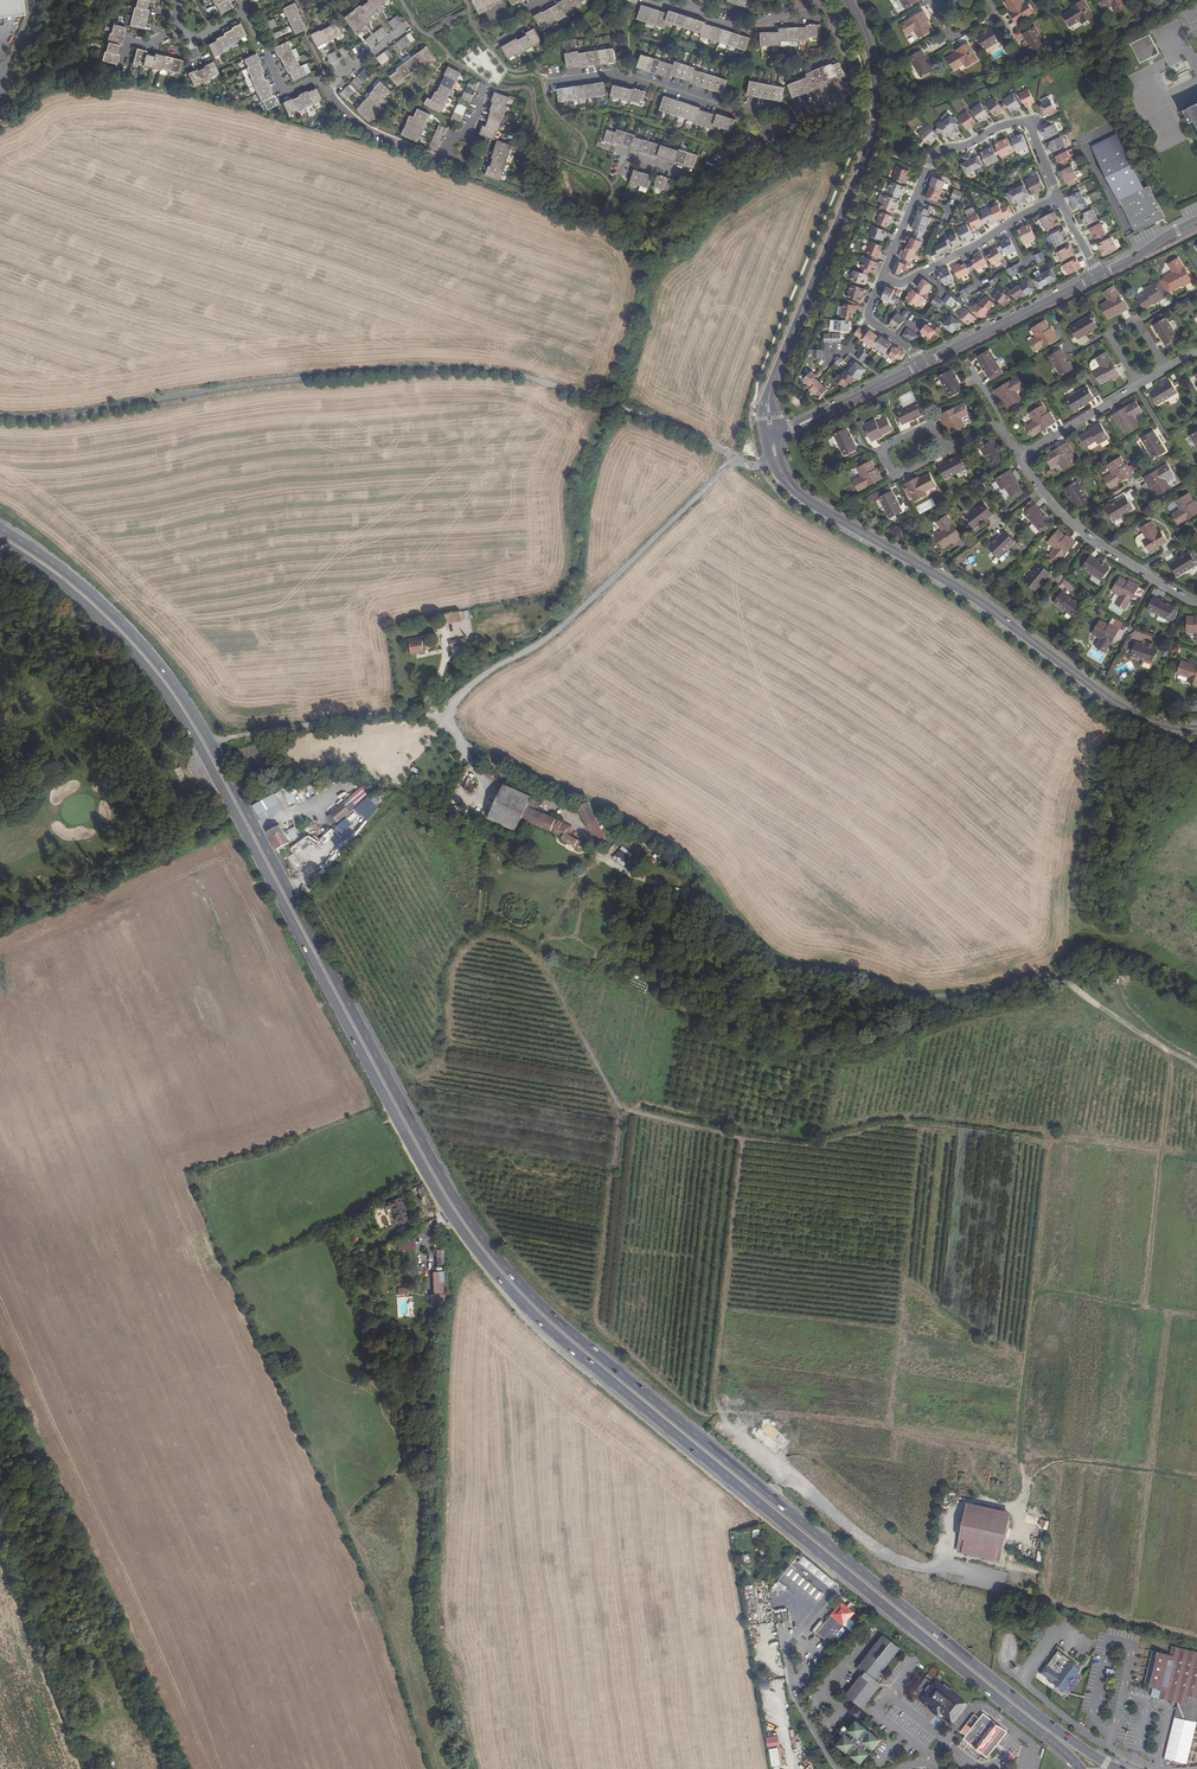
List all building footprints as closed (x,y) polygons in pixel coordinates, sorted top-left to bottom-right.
[(23,17),(22,0),(0,0),(0,20),(23,17)] [(145,0),(135,0),(133,7),(146,10),(149,1),(145,0)] [(216,4),(220,13),(232,7),(229,0),(225,0),(216,4)] [(376,10),(384,4),(383,3),(381,0),(369,0),(370,1),(376,10)] [(480,13),(481,14),(489,10),(483,0),(475,0),(473,1),(480,13)] [(496,6),(493,0),(483,0),(489,10),(496,6)] [(572,7),(567,0),(562,0),(558,2),(559,4),(564,13),(572,9),(572,7)] [(1012,18),(1017,25),(1034,14),(1028,4),(1023,7),(1021,4),(1022,3),(1020,0),(1012,0),(1011,0),(1008,0),(1006,2),(1012,12),(1014,16),(1012,18)] [(1075,4),(1076,6),(1073,8),(1061,15),(1064,19),(1066,18),(1067,20),(1065,21),(1068,26),(1074,23),(1073,22),(1079,19),(1082,24),(1093,17),(1082,0),(1075,4)] [(1103,10),(1111,5),(1116,13),(1124,8),(1121,4),(1124,3),(1122,0),(1097,0),(1103,10)] [(370,1),(362,7),(370,17),(377,11),(376,10),(370,1)] [(293,3),(281,9),(285,17),(296,12),(297,11),(293,3)] [(566,17),(564,13),(559,4),(551,8),(557,20),(558,21),(566,17)] [(638,20),(647,23),(652,8),(642,5),(642,6),(638,20)] [(356,10),(367,24),(372,20),(370,17),(362,7),(361,6),(356,10)] [(148,10),(146,10),(133,7),(131,16),(146,19),(148,10)] [(551,8),(542,13),(548,23),(549,25),(557,20),(551,8)] [(647,23),(655,26),(660,11),(652,8),(647,23)] [(356,10),(350,14),(361,28),(367,24),(356,10)] [(665,25),(674,28),(679,13),(670,10),(669,14),(665,25)] [(548,23),(542,13),(542,11),(534,16),(540,27),(548,23)] [(665,25),(669,14),(660,11),(655,26),(664,28),(665,25)] [(296,12),(285,17),(289,26),(301,20),(296,12)] [(683,31),(688,16),(679,13),(674,28),(683,31)] [(906,22),(906,21),(900,24),(902,27),(897,30),(901,37),(910,32),(915,40),(928,32),(923,24),(921,21),(923,21),(918,13),(911,17),(912,18),(906,22)] [(346,21),(355,33),(361,28),(350,14),(345,18),(346,21)] [(398,14),(394,18),(400,25),(404,22),(398,14)] [(146,19),(131,16),(129,25),(144,29),(146,19)] [(683,31),(692,34),(697,19),(688,16),(683,31)] [(388,22),(394,29),(400,25),(394,18),(388,22)] [(692,34),(701,37),(705,23),(705,21),(697,19),(692,34)] [(301,20),(289,26),(294,34),(305,29),(301,20)] [(245,36),(239,23),(231,27),(232,29),(238,41),(239,41),(240,43),(246,40),(245,36)] [(705,23),(701,37),(700,38),(710,41),(714,26),(705,23)] [(125,28),(120,26),(112,24),(109,33),(123,37),(125,28)] [(337,24),(329,28),(335,39),(343,35),(339,27),(337,24)] [(820,34),(820,25),(807,25),(807,27),(807,37),(817,37),(817,34),(820,34)] [(986,49),(1004,37),(997,25),(978,37),(986,49)] [(382,26),(378,29),(384,37),(388,34),(382,26)] [(710,41),(718,43),(723,29),(714,26),(710,41)] [(807,40),(807,37),(807,27),(798,28),(798,41),(807,40)] [(1046,47),(1034,27),(1022,34),(1034,54),(1046,47)] [(329,28),(321,32),(326,43),(335,39),(329,28)] [(789,41),(788,28),(779,28),(779,32),(779,41),(789,41)] [(789,41),(798,41),(798,28),(788,28),(789,41)] [(238,41),(232,29),(223,33),(224,34),(229,45),(238,41)] [(384,37),(378,29),(373,32),(378,39),(380,38),(381,39),(384,37)] [(526,33),(527,35),(533,47),(541,42),(534,29),(533,29),(526,33)] [(718,43),(727,46),(732,32),(723,29),(718,43)] [(326,43),(321,32),(320,30),(312,34),(318,47),(319,47),(326,43)] [(416,39),(410,32),(407,35),(412,42),(416,39)] [(736,49),(741,35),(732,32),(727,46),(736,49)] [(770,33),(770,45),(779,44),(779,41),(779,32),(770,33)] [(123,37),(109,33),(108,33),(106,42),(119,45),(121,46),(123,37)] [(761,45),(770,45),(770,33),(761,33),(761,45)] [(216,40),(221,51),(230,47),(229,45),(224,34),(215,38),(216,40)] [(372,35),(368,38),(374,45),(377,43),(372,35)] [(533,47),(527,35),(519,40),(525,51),(533,47)] [(745,52),(749,39),(750,38),(741,35),(736,49),(745,52)] [(1141,63),(1160,54),(1150,35),(1131,44),(1141,63)] [(374,45),(368,38),(365,40),(371,47),(374,45)] [(408,45),(403,38),(399,41),(405,48),(408,45)] [(525,51),(519,40),(517,38),(509,42),(516,55),(517,56),(525,51)] [(216,40),(208,44),(214,56),(222,52),(221,51),(216,40)] [(401,50),(405,48),(399,41),(396,43),(401,50)] [(106,42),(104,51),(116,54),(119,45),(106,42)] [(277,57),(278,56),(290,50),(286,42),(276,47),(273,48),(273,49),(277,57)] [(516,55),(509,42),(501,47),(508,59),(516,55)] [(962,49),(958,52),(948,58),(955,70),(961,67),(960,65),(966,62),(969,67),(979,61),(968,43),(961,48),(962,49)] [(426,45),(419,51),(428,63),(435,57),(426,45)] [(343,47),(339,49),(344,58),(347,56),(348,56),(343,47)] [(615,60),(614,48),(607,49),(609,63),(616,62),(615,60)] [(136,49),(132,63),(141,66),(145,53),(145,51),(136,49)] [(393,57),(388,49),(384,52),(390,59),(393,57)] [(609,63),(607,49),(600,50),(602,64),(609,63)] [(915,57),(927,76),(939,69),(926,49),(915,57)] [(278,56),(282,65),(295,59),(290,50),(278,56)] [(600,50),(593,51),(595,65),(602,64),(600,50)] [(116,54),(104,51),(101,60),(116,64),(118,54),(116,54)] [(335,51),(331,53),(335,62),(339,60),(335,51)] [(411,56),(420,67),(421,68),(428,63),(419,51),(411,56)] [(595,65),(593,51),(586,52),(588,66),(595,65)] [(382,56),(378,59),(382,65),(390,59),(384,52),(381,54),(382,56)] [(581,65),(579,53),(579,52),(573,53),(575,66),(581,65)] [(582,67),(588,66),(586,52),(579,53),(581,65),(582,67)] [(151,68),(154,55),(145,53),(141,66),(151,68)] [(160,69),(164,55),(155,53),(154,55),(151,68),(160,70),(160,69)] [(243,59),(247,68),(258,63),(259,62),(255,54),(255,53),(243,59)] [(335,62),(331,53),(327,55),(331,64),(332,63),(335,62)] [(568,67),(575,66),(573,53),(566,53),(568,67)] [(642,54),(638,67),(644,70),(648,56),(642,54)] [(169,71),(173,58),(164,55),(160,69),(166,70),(169,71)] [(403,62),(412,73),(420,67),(411,56),(403,62)] [(651,72),(655,58),(648,56),(644,70),(651,72)] [(169,71),(178,73),(181,60),(173,58),(169,71)] [(661,60),(655,58),(651,72),(657,74),(661,60)] [(288,72),(299,67),(295,59),(282,65),(287,73),(288,72)] [(668,62),(661,60),(657,74),(663,76),(668,62)] [(204,65),(210,78),(218,74),(212,62),(212,61),(204,65)] [(671,75),(678,77),(682,63),(676,61),(674,64),(671,75)] [(397,69),(404,79),(412,73),(403,62),(396,68),(397,69)] [(671,75),(674,64),(668,62),(663,76),(670,78),(671,75)] [(843,76),(843,75),(838,62),(832,65),(837,77),(837,79),(843,76)] [(250,77),(260,72),(262,71),(258,63),(247,68),(246,69),(250,77)] [(678,77),(684,79),(689,65),(682,63),(678,77)] [(830,80),(837,77),(832,65),(831,63),(824,66),(830,80)] [(204,65),(196,69),(202,82),(203,83),(210,79),(210,78),(204,65)] [(302,65),(299,67),(288,72),(292,80),(306,74),(302,65)] [(684,79),(691,81),(695,69),(695,67),(689,65),(684,79)] [(830,80),(824,66),(818,69),(824,82),(830,80)] [(444,75),(446,76),(456,81),(460,73),(448,67),(444,75)] [(202,82),(196,69),(188,73),(187,73),(193,86),(202,82)] [(241,71),(245,79),(248,78),(250,77),(246,69),(241,71)] [(389,74),(398,86),(405,80),(404,79),(397,69),(389,74)] [(690,83),(697,85),(701,72),(695,69),(691,81),(690,83)] [(818,69),(812,71),(817,85),(824,82),(818,69)] [(359,73),(366,80),(369,77),(362,70),(359,73)] [(817,85),(812,71),(806,74),(807,77),(811,87),(817,85)] [(252,85),(252,86),(264,80),(260,72),(250,77),(248,78),(252,85)] [(704,87),(708,74),(701,72),(697,85),(704,87)] [(714,76),(708,74),(704,87),(710,89),(714,76)] [(355,79),(361,85),(364,82),(357,76),(355,79)] [(446,76),(442,84),(452,89),(456,81),(446,76)] [(714,76),(710,89),(717,91),(721,78),(714,76)] [(807,77),(800,80),(806,93),(812,91),(811,87),(807,77)] [(728,80),(721,78),(717,91),(723,93),(723,92),(728,80)] [(252,86),(257,94),(270,88),(266,79),(264,80),(252,86)] [(355,79),(350,84),(357,90),(361,85),(355,79)] [(473,85),(468,83),(466,86),(475,91),(477,87),(479,82),(475,80),(473,85)] [(806,93),(800,80),(794,82),(800,96),(806,93)] [(381,81),(374,88),(384,98),(391,91),(381,81)] [(754,96),(757,82),(751,81),(748,95),(754,96)] [(597,97),(606,95),(604,84),(604,82),(595,83),(597,97)] [(754,96),(761,98),(764,84),(757,82),(754,96)] [(800,96),(794,82),(788,85),(794,98),(800,96)] [(588,98),(597,97),(595,83),(586,85),(588,98)] [(357,90),(350,84),(345,89),(352,95),(357,90)] [(452,89),(442,84),(437,92),(448,97),(452,89)] [(621,99),(624,86),(615,84),(615,85),(612,97),(621,99)] [(764,84),(761,98),(768,99),(770,85),(764,84)] [(578,99),(588,98),(586,85),(576,86),(578,99)] [(775,100),(777,86),(770,85),(768,99),(775,100)] [(567,88),(569,100),(578,99),(576,86),(567,88)] [(630,102),(630,101),(633,88),(624,86),(621,99),(630,102)] [(775,100),(782,101),(784,88),(777,86),(775,100)] [(260,102),(261,101),(274,95),(270,88),(257,94),(260,102)] [(312,104),(320,100),(314,88),(306,92),(312,104)] [(371,94),(383,106),(388,101),(384,98),(374,88),(369,93),(371,94)] [(560,102),(569,100),(567,88),(558,89),(559,92),(560,102)] [(633,88),(630,101),(639,103),(640,100),(644,101),(646,92),(633,88)] [(345,89),(342,91),(349,98),(352,95),(345,89)] [(1022,99),(1025,104),(1026,107),(1035,102),(1028,89),(1019,94),(1022,99)] [(312,104),(306,92),(305,90),(297,95),(303,108),(312,104)] [(448,97),(437,92),(436,91),(432,100),(444,106),(448,97)] [(471,99),(473,95),(464,91),(462,94),(471,99)] [(505,106),(509,97),(496,92),(494,92),(491,101),(493,101),(505,106)] [(371,94),(366,99),(379,112),(384,107),(383,106),(371,94)] [(1021,106),(1018,101),(1013,94),(1003,100),(1011,112),(1017,108),(1017,109),(1021,106)] [(274,95),(261,101),(265,109),(276,104),(277,103),(274,95)] [(296,112),(303,108),(297,95),(289,98),(295,110),(296,112)] [(674,99),(665,96),(660,111),(669,114),(674,99)] [(295,110),(289,98),(281,102),(282,103),(281,104),(286,115),(295,110)] [(444,106),(432,100),(428,98),(425,104),(441,112),(444,106)] [(986,105),(995,116),(1000,112),(1004,109),(995,98),(986,105)] [(361,104),(375,117),(379,112),(366,99),(361,104)] [(678,116),(682,102),(674,99),(669,114),(678,116)] [(1050,116),(1057,113),(1051,100),(1040,106),(1044,114),(1048,112),(1050,116)] [(505,106),(493,101),(490,110),(504,115),(507,107),(505,106)] [(692,105),(682,102),(678,116),(687,119),(692,105)] [(370,122),(375,117),(361,104),(357,109),(370,122)] [(980,104),(972,110),(980,122),(985,118),(985,119),(989,116),(980,104)] [(1184,111),(1190,123),(1195,121),(1196,125),(1196,104),(1184,111)] [(692,105),(687,119),(696,122),(700,109),(701,108),(692,105)] [(419,109),(414,117),(428,123),(431,115),(422,110),(419,109)] [(695,124),(704,127),(709,112),(700,109),(696,122),(695,124)] [(504,115),(490,110),(487,118),(501,123),(504,115)] [(971,127),(971,126),(976,123),(967,111),(958,118),(967,130),(971,127)] [(713,128),(718,115),(709,112),(704,127),(713,130),(713,128)] [(713,128),(722,130),(727,116),(718,113),(718,115),(713,128)] [(408,122),(425,129),(428,123),(414,117),(410,115),(408,122)] [(731,133),(736,120),(736,119),(727,116),(722,130),(731,133)] [(951,116),(944,122),(956,135),(959,132),(955,127),(959,124),(951,116)] [(487,118),(485,125),(497,130),(498,130),(501,123),(487,118)] [(408,122),(405,128),(422,136),(425,129),(408,122)] [(956,135),(944,122),(937,128),(945,136),(949,133),(953,138),(956,135)] [(1059,133),(1054,124),(1041,130),(1046,140),(1059,133)] [(497,130),(485,125),(483,125),(480,134),(488,137),(494,139),(497,130)] [(919,134),(921,137),(926,132),(930,127),(929,125),(919,134)] [(926,132),(921,137),(923,138),(926,142),(929,145),(932,142),(931,142),(935,139),(939,136),(930,127),(926,132)] [(402,134),(419,142),(422,136),(405,128),(402,134)] [(435,134),(442,137),(443,135),(444,135),(446,131),(437,128),(435,134)] [(614,141),(623,144),(627,131),(618,128),(617,132),(614,141)] [(603,131),(601,138),(601,139),(613,143),(614,141),(617,132),(608,129),(607,132),(603,131)] [(627,131),(623,144),(632,148),(635,136),(636,134),(627,131)] [(1096,143),(1134,232),(1166,218),(1151,185),(1145,188),(1121,132),(1096,143)] [(441,140),(442,137),(435,134),(432,140),(440,144),(442,140),(441,140)] [(1028,147),(1021,134),(1016,137),(1015,136),(1011,138),(1018,152),(1028,147)] [(631,149),(640,152),(644,139),(635,136),(632,148),(631,149)] [(1066,146),(1061,136),(1048,143),(1051,148),(1050,149),(1052,153),(1066,146)] [(997,148),(1000,154),(1002,158),(1014,152),(1007,138),(1003,140),(1003,141),(999,143),(999,142),(995,144),(997,148)] [(649,155),(653,142),(644,139),(640,152),(649,155)] [(511,145),(498,140),(495,149),(509,154),(512,145),(511,145)] [(657,158),(658,156),(662,145),(653,142),(649,155),(657,158)] [(667,159),(671,147),(662,144),(662,145),(658,156),(667,159)] [(997,156),(993,149),(992,146),(988,148),(988,150),(984,151),(984,150),(980,152),(987,166),(999,160),(997,156)] [(667,159),(676,162),(680,150),(671,147),(667,159)] [(506,163),(509,154),(495,149),(491,158),(506,163)] [(685,165),(689,153),(680,150),(676,162),(685,165)] [(1060,162),(1061,166),(1068,162),(1066,159),(1070,157),(1067,151),(1056,156),(1059,162),(1060,162)] [(693,168),(698,155),(689,153),(685,165),(693,168)] [(971,153),(963,157),(965,162),(961,164),(966,174),(983,166),(977,156),(973,158),(971,153)] [(506,163),(491,158),(489,165),(503,171),(506,163)] [(1061,171),(1064,177),(1074,172),(1072,166),(1070,166),(1068,162),(1061,166),(1063,170),(1061,171)] [(503,171),(489,165),(486,174),(500,179),(503,171)] [(899,175),(895,174),(894,178),(905,183),(908,176),(907,175),(908,171),(906,170),(902,168),(899,175)] [(644,172),(635,169),(631,182),(639,185),(644,172)] [(653,175),(644,172),(639,185),(641,186),(649,188),(652,178),(653,175)] [(1077,178),(1074,172),(1064,177),(1067,183),(1067,182),(1069,186),(1076,183),(1074,179),(1077,178)] [(931,185),(942,189),(947,177),(940,174),(938,178),(933,177),(930,184),(931,185)] [(672,180),(659,175),(657,180),(655,187),(668,191),(672,180)] [(1026,181),(1033,195),(1037,193),(1036,192),(1041,190),(1041,191),(1045,189),(1038,175),(1026,181)] [(891,192),(898,195),(901,196),(905,187),(891,181),(888,191),(891,192)] [(942,189),(931,185),(929,191),(926,197),(938,202),(940,196),(943,190),(942,189)] [(1025,197),(1029,195),(1023,185),(1016,189),(1008,193),(1013,203),(1017,201),(1018,202),(1020,207),(1024,204),(1028,202),(1025,198),(1025,197)] [(1069,197),(1072,203),(1083,197),(1078,187),(1071,191),(1073,195),(1069,197)] [(952,196),(960,200),(963,193),(955,189),(952,196)] [(1083,197),(1072,203),(1075,209),(1079,206),(1081,210),(1088,207),(1083,197)] [(917,212),(918,213),(931,218),(933,212),(935,212),(937,208),(927,204),(925,208),(920,206),(917,212)] [(991,208),(997,220),(1009,214),(1005,207),(1001,209),(999,205),(991,208)] [(981,212),(983,215),(986,221),(988,225),(992,223),(997,220),(991,208),(991,207),(981,212)] [(1098,220),(1092,209),(1083,214),(1085,218),(1083,219),(1087,226),(1098,220)] [(890,223),(893,216),(882,211),(877,223),(887,227),(888,223),(890,223)] [(982,223),(979,217),(977,212),(967,216),(971,224),(973,228),(974,230),(983,225),(982,223)] [(1058,219),(1057,220),(1055,216),(1056,215),(1054,212),(1040,218),(1046,231),(1060,224),(1058,219)] [(915,220),(930,226),(933,219),(931,218),(918,213),(917,217),(915,220)] [(927,234),(930,226),(915,220),(914,223),(912,228),(916,229),(915,234),(922,237),(924,233),(927,234)] [(1101,223),(1090,229),(1093,236),(1095,235),(1097,239),(1106,234),(1101,223)] [(964,242),(974,237),(967,224),(958,229),(964,242)] [(1021,228),(1017,230),(1024,244),(1036,238),(1029,224),(1025,226),(1025,227),(1021,229),(1021,228)] [(887,231),(873,225),(869,235),(883,241),(887,231)] [(1125,229),(1127,236),(1133,234),(1131,227),(1125,229)] [(1069,240),(1067,236),(1067,237),(1064,233),(1065,232),(1063,228),(1050,235),(1056,247),(1069,240)] [(951,248),(948,244),(952,242),(955,247),(961,244),(956,233),(950,236),(949,235),(945,237),(947,241),(935,247),(936,249),(933,251),(936,258),(940,256),(939,254),(951,248)] [(908,247),(917,250),(918,251),(922,241),(921,241),(922,237),(915,234),(913,237),(912,237),(908,247)] [(1016,251),(1009,237),(1000,242),(1007,255),(1016,251)] [(1102,252),(1104,256),(1117,249),(1111,237),(1098,244),(1100,248),(1101,248),(1103,252),(1102,252)] [(882,246),(872,241),(867,253),(879,258),(881,250),(880,250),(882,246)] [(912,262),(917,250),(908,247),(907,246),(905,250),(903,250),(900,257),(905,259),(912,262)] [(1061,262),(1074,255),(1069,246),(1056,253),(1061,262)] [(1003,258),(997,247),(990,251),(991,253),(987,255),(993,264),(1003,258)] [(1045,260),(1041,252),(1034,255),(1038,263),(1045,260)] [(981,253),(974,256),(975,258),(971,260),(972,262),(976,267),(977,270),(988,263),(981,253)] [(861,267),(863,267),(868,270),(875,272),(876,269),(879,263),(865,257),(861,267)] [(1077,258),(1064,265),(1068,274),(1081,268),(1077,258)] [(912,262),(905,259),(903,263),(898,261),(893,272),(900,275),(904,264),(910,266),(912,262)] [(1193,281),(1188,274),(1187,275),(1183,269),(1185,268),(1182,263),(1179,264),(1176,260),(1169,264),(1174,272),(1166,277),(1175,290),(1181,286),(1184,284),(1185,286),(1193,281)] [(968,264),(966,265),(969,271),(971,270),(976,267),(972,262),(968,264)] [(970,273),(969,271),(966,265),(965,263),(961,265),(960,264),(953,267),(959,279),(970,273)] [(1011,277),(1018,274),(1014,266),(1007,269),(1011,277)] [(939,272),(945,285),(954,281),(948,267),(939,272)] [(1039,289),(1057,278),(1051,269),(1041,275),(1037,278),(1034,280),(1039,289)] [(868,274),(866,274),(861,272),(854,270),(851,280),(865,284),(868,274)] [(917,287),(919,288),(924,292),(926,293),(932,285),(923,279),(917,287)] [(1020,287),(1025,293),(1026,294),(1027,295),(1035,289),(1029,280),(1028,280),(1020,287)] [(1155,283),(1147,288),(1149,292),(1147,293),(1138,299),(1144,309),(1153,304),(1155,302),(1156,303),(1164,299),(1155,283)] [(866,289),(851,284),(847,297),(861,302),(863,297),(862,297),(863,293),(864,293),(866,289)] [(1022,296),(1025,293),(1020,287),(1019,285),(1010,291),(1017,300),(1022,296)] [(964,299),(971,295),(967,287),(960,291),(964,299)] [(924,297),(922,296),(916,292),(912,288),(909,292),(909,293),(906,298),(918,306),(924,297)] [(1128,309),(1123,301),(1121,302),(1118,296),(1119,295),(1116,291),(1113,292),(1111,288),(1104,292),(1108,300),(1101,305),(1109,318),(1116,314),(1119,312),(1120,314),(1128,309)] [(1010,298),(999,289),(992,297),(1004,306),(1010,298)] [(948,294),(943,301),(949,305),(955,298),(948,294)] [(938,307),(943,301),(936,296),(931,302),(935,305),(938,307)] [(982,318),(994,303),(986,296),(980,304),(978,303),(972,309),(982,318)] [(853,312),(854,313),(856,305),(843,303),(841,315),(844,316),(849,317),(852,317),(853,312)] [(968,325),(975,317),(965,307),(957,314),(968,325)] [(897,331),(906,319),(897,313),(889,324),(897,331)] [(914,315),(906,326),(919,334),(926,323),(914,315)] [(953,332),(961,322),(951,315),(943,325),(953,332)] [(1071,327),(1079,339),(1098,327),(1091,315),(1071,327)] [(1154,325),(1166,344),(1177,337),(1166,318),(1154,325)] [(849,320),(843,320),(835,319),(834,330),(849,331),(850,321),(849,320)] [(1039,349),(1044,346),(1043,344),(1049,341),(1050,342),(1058,338),(1053,330),(1052,331),(1050,328),(1046,321),(1032,329),(1036,337),(1029,341),(1033,349),(1037,346),(1039,349)] [(935,324),(932,328),(926,324),(921,331),(931,338),(936,331),(939,333),(941,329),(935,324)] [(859,337),(864,331),(862,329),(860,328),(855,334),(857,335),(859,337)] [(903,335),(910,339),(914,333),(908,329),(903,335)] [(864,331),(859,337),(873,347),(874,346),(880,337),(875,334),(870,330),(867,333),(864,331)] [(918,336),(914,333),(910,339),(913,342),(918,336)] [(874,346),(879,349),(887,339),(881,336),(880,337),(874,346)] [(892,343),(887,339),(879,349),(885,353),(883,356),(887,358),(888,356),(891,352),(888,349),(892,343)] [(891,352),(888,356),(894,360),(896,356),(900,359),(905,352),(895,346),(891,352)] [(1062,376),(1074,369),(1062,349),(1050,357),(1062,376)] [(856,357),(863,361),(868,354),(861,350),(856,357)] [(989,377),(1001,370),(990,350),(978,357),(989,377)] [(1120,376),(1115,368),(1114,369),(1110,363),(1112,362),(1109,357),(1106,359),(1104,354),(1096,358),(1101,367),(1093,371),(1101,384),(1109,380),(1111,378),(1112,380),(1120,376)] [(840,357),(835,362),(839,365),(844,360),(840,357)] [(848,373),(855,377),(858,380),(862,374),(866,369),(856,362),(852,367),(848,373)] [(831,368),(827,373),(835,379),(839,374),(831,368)] [(845,370),(842,376),(849,381),(852,383),(855,377),(848,373),(845,370)] [(950,397),(962,391),(952,370),(939,376),(950,397)] [(808,384),(814,377),(816,375),(811,371),(803,379),(808,384)] [(849,381),(842,376),(839,374),(835,379),(845,387),(849,381)] [(816,379),(814,377),(808,384),(810,386),(812,387),(818,381),(816,379)] [(1004,388),(1003,386),(995,390),(1000,398),(1002,397),(1003,399),(1008,407),(1021,399),(1016,391),(1024,387),(1020,379),(1015,382),(1014,379),(1009,382),(1010,384),(1004,388)] [(815,394),(823,385),(818,381),(812,387),(810,389),(815,394)] [(1158,404),(1177,393),(1170,381),(1151,392),(1158,404)] [(827,389),(823,385),(815,394),(817,396),(817,397),(817,398),(818,399),(819,399),(820,399),(820,398),(821,398),(821,397),(827,389)] [(1074,411),(1094,399),(1087,387),(1067,398),(1074,411)] [(1067,398),(1076,392),(1073,388),(1064,394),(1067,398)] [(899,397),(904,408),(916,402),(911,391),(899,397)] [(917,401),(916,402),(904,408),(897,412),(903,424),(923,414),(917,401)] [(1037,433),(1042,431),(1041,429),(1047,425),(1048,427),(1056,422),(1051,415),(1050,416),(1048,412),(1043,405),(1043,406),(1041,402),(1037,405),(1039,408),(1030,414),(1035,421),(1027,426),(1031,433),(1036,431),(1037,433)] [(1113,415),(1117,423),(1119,422),(1121,424),(1125,432),(1139,424),(1134,416),(1142,411),(1138,404),(1133,406),(1132,404),(1127,407),(1128,408),(1122,412),(1120,410),(1113,415)] [(940,415),(944,423),(945,422),(947,425),(951,433),(965,425),(961,418),(969,413),(965,406),(961,408),(959,405),(954,408),(955,410),(949,413),(948,411),(940,415)] [(875,424),(873,421),(864,425),(872,441),(881,437),(880,436),(882,434),(892,430),(886,419),(877,423),(875,424)] [(1100,423),(1092,428),(1092,429),(1090,430),(1081,436),(1087,446),(1096,441),(1098,440),(1100,444),(1109,438),(1100,423)] [(844,455),(857,449),(846,428),(834,435),(844,455)] [(1154,458),(1166,451),(1154,431),(1142,439),(1154,458)] [(981,448),(993,467),(1005,460),(993,440),(981,448)] [(1068,443),(1060,447),(1061,449),(1055,452),(1054,451),(1049,454),(1051,457),(1047,459),(1051,466),(1059,461),(1064,469),(1077,461),(1073,454),(1071,451),(1073,450),(1068,443)] [(966,469),(960,456),(939,467),(946,479),(966,469)] [(1115,485),(1120,483),(1119,481),(1125,477),(1126,479),(1134,474),(1129,466),(1127,468),(1125,465),(1121,458),(1108,466),(1112,473),(1105,478),(1109,485),(1113,483),(1115,485)] [(863,489),(868,486),(867,484),(874,481),(874,483),(883,479),(878,471),(877,472),(875,469),(871,461),(857,468),(862,476),(853,480),(857,488),(862,485),(863,489)] [(1153,475),(1152,473),(1145,478),(1149,485),(1151,484),(1152,487),(1157,495),(1170,487),(1166,479),(1174,474),(1170,467),(1165,470),(1163,467),(1158,470),(1159,471),(1153,475)] [(1005,486),(1006,488),(1011,497),(1022,490),(1017,481),(1015,479),(1016,478),(1011,470),(996,479),(1001,488),(1005,486)] [(929,474),(919,479),(915,482),(914,480),(906,483),(915,501),(927,495),(925,491),(935,486),(929,474)] [(1066,489),(1078,508),(1089,501),(1077,481),(1066,489)] [(889,486),(878,491),(880,495),(878,495),(879,498),(890,518),(902,512),(889,486)] [(1124,492),(1130,502),(1138,497),(1132,487),(1124,492)] [(871,502),(879,498),(878,495),(880,495),(878,491),(868,496),(871,502)] [(1188,519),(1187,517),(1193,513),(1194,515),(1196,513),(1196,503),(1196,504),(1194,501),(1190,494),(1176,502),(1181,509),(1173,514),(1177,522),(1182,519),(1183,522),(1188,519)] [(1113,521),(1133,509),(1126,497),(1106,509),(1113,521)] [(916,505),(920,514),(937,506),(933,498),(916,505)] [(966,517),(974,528),(992,514),(984,503),(966,517)] [(1030,503),(1022,509),(1025,512),(1033,506),(1030,503)] [(1025,514),(1040,531),(1051,522),(1036,504),(1025,514)] [(951,525),(953,524),(949,520),(947,522),(944,517),(937,523),(942,530),(935,535),(944,548),(951,543),(954,541),(955,543),(962,538),(957,530),(956,531),(951,525)] [(1167,542),(1163,535),(1161,536),(1158,531),(1152,521),(1141,528),(1147,539),(1144,540),(1151,552),(1167,542)] [(1062,559),(1065,555),(1064,553),(1069,548),(1070,549),(1076,542),(1069,537),(1067,538),(1065,536),(1059,530),(1049,542),(1055,548),(1049,555),(1056,561),(1059,557),(1062,559)] [(999,557),(1015,541),(1005,531),(989,547),(999,557)] [(1190,552),(1170,564),(1178,576),(1196,565),(1196,564),(1190,552)] [(1172,554),(1166,557),(1170,564),(1176,561),(1172,554)] [(1102,580),(1110,568),(1091,556),(1083,568),(1102,580)] [(1050,573),(1040,564),(1025,582),(1036,591),(1050,573)] [(1128,605),(1131,600),(1129,599),(1133,593),(1135,594),(1140,586),(1132,582),(1131,584),(1128,582),(1121,577),(1113,591),(1120,595),(1115,603),(1122,608),(1125,603),(1128,605)] [(1059,587),(1067,594),(1072,587),(1064,581),(1059,587)] [(1055,603),(1073,616),(1081,605),(1063,592),(1055,603)] [(1169,619),(1175,607),(1154,597),(1148,610),(1169,619)] [(461,612),(445,615),(447,624),(463,621),(462,614),(461,612)] [(1196,617),(1187,617),(1188,633),(1196,633),(1196,642),(1196,617)] [(1109,648),(1112,643),(1110,642),(1113,636),(1115,637),(1120,629),(1112,625),(1111,626),(1108,624),(1101,620),(1093,634),(1100,638),(1096,646),(1103,651),(1106,646),(1109,648)] [(450,642),(451,648),(467,645),(466,639),(450,642)] [(423,640),(410,642),(412,654),(416,654),(425,652),(423,640)] [(1135,642),(1131,656),(1153,663),(1157,649),(1135,642)] [(1131,661),(1115,668),(1118,675),(1134,668),(1131,661)] [(1192,665),(1182,661),(1177,673),(1189,677),(1188,681),(1196,684),(1196,666),(1192,665)] [(1135,674),(1127,677),(1130,686),(1138,682),(1135,674)] [(1115,684),(1121,682),(1119,675),(1113,678),(1115,684)] [(562,838),(579,847),(582,843),(568,835),(571,828),(535,810),(537,805),(530,802),(532,799),(504,785),(494,805),(523,819),(526,821),(562,838)] [(282,792),(254,806),(253,807),(261,821),(262,820),(290,806),(282,792)] [(382,806),(389,797),(385,794),(379,804),(382,806)] [(606,839),(588,802),(577,807),(595,844),(606,839)] [(350,813),(342,803),(330,814),(333,818),(338,823),(350,813)] [(523,819),(494,805),(488,819),(516,832),(523,819)] [(523,819),(516,832),(520,834),(526,821),(523,819)] [(343,841),(349,833),(346,830),(348,827),(342,824),(337,832),(331,828),(323,840),(340,851),(343,847),(340,845),(343,841)] [(618,829),(626,835),(630,830),(621,824),(618,829)] [(289,844),(285,836),(280,827),(269,833),(278,850),(289,844)] [(641,837),(638,843),(647,848),(651,843),(641,837)] [(579,847),(562,838),(561,840),(578,849),(579,847)] [(628,856),(620,850),(615,856),(623,862),(628,856)] [(638,865),(643,870),(654,858),(648,853),(638,865)] [(420,1197),(426,1195),(423,1187),(417,1189),(420,1197)] [(399,1200),(384,1206),(387,1211),(392,1209),(398,1225),(407,1222),(406,1217),(408,1216),(403,1203),(401,1204),(399,1200)] [(416,1248),(415,1241),(397,1244),(399,1251),(416,1248)] [(444,1273),(434,1273),(434,1295),(435,1295),(435,1305),(445,1305),(444,1295),(445,1295),(444,1273)] [(364,1371),(356,1374),(360,1383),(367,1381),(364,1371)] [(763,1441),(768,1435),(781,1446),(787,1439),(767,1423),(757,1436),(763,1441)] [(796,1463),(802,1470),(809,1463),(803,1456),(796,1463)] [(803,1472),(809,1478),(817,1470),(810,1464),(803,1472)] [(968,1504),(957,1551),(1001,1561),(1011,1514),(968,1504)] [(804,1556),(800,1562),(826,1583),(830,1577),(804,1556)] [(805,1582),(798,1576),(793,1582),(801,1588),(819,1603),(824,1597),(805,1582)] [(779,1584),(784,1590),(787,1587),(780,1580),(773,1587),(775,1589),(779,1584)] [(836,1639),(845,1628),(855,1615),(850,1611),(847,1609),(842,1605),(826,1626),(823,1624),(824,1622),(822,1621),(814,1632),(831,1645),(836,1639)] [(845,1628),(836,1639),(839,1642),(848,1630),(845,1628)] [(857,1666),(860,1668),(884,1638),(897,1648),(873,1679),(875,1680),(878,1676),(900,1648),(883,1634),(857,1666)] [(878,1683),(875,1680),(873,1679),(897,1648),(884,1638),(860,1668),(863,1671),(865,1672),(848,1695),(861,1706),(879,1683),(878,1683)] [(1196,1698),(1196,1653),(1171,1647),(1169,1656),(1179,1658),(1170,1692),(1168,1700),(1185,1704),(1188,1696),(1196,1698)] [(1070,1663),(1071,1661),(1059,1652),(1041,1674),(1049,1680),(1048,1681),(1049,1682),(1050,1683),(1051,1684),(1053,1683),(1064,1692),(1080,1671),(1074,1666),(1070,1663)] [(1161,1690),(1170,1692),(1179,1658),(1169,1656),(1165,1655),(1153,1652),(1144,1686),(1161,1690)] [(881,1684),(879,1683),(861,1706),(848,1695),(865,1672),(863,1671),(845,1695),(862,1708),(881,1684)] [(967,1703),(950,1690),(943,1685),(937,1680),(932,1687),(926,1695),(923,1699),(928,1703),(932,1707),(931,1709),(930,1709),(939,1716),(941,1713),(952,1722),(958,1714),(957,1714),(961,1709),(962,1710),(967,1703)] [(923,1693),(926,1695),(932,1687),(929,1685),(923,1693)] [(1170,1692),(1161,1690),(1160,1699),(1168,1700),(1170,1692)] [(980,1721),(967,1738),(965,1740),(988,1759),(1008,1734),(985,1716),(980,1721)] [(967,1738),(980,1721),(975,1717),(962,1733),(967,1738)] [(846,1737),(845,1736),(838,1745),(848,1753),(849,1752),(853,1755),(852,1757),(862,1764),(870,1754),(869,1754),(872,1749),(873,1750),(881,1740),(871,1733),(870,1734),(866,1731),(867,1729),(856,1721),(849,1731),(850,1732),(846,1737)] [(780,1735),(767,1737),(772,1761),(784,1759),(780,1735)]
